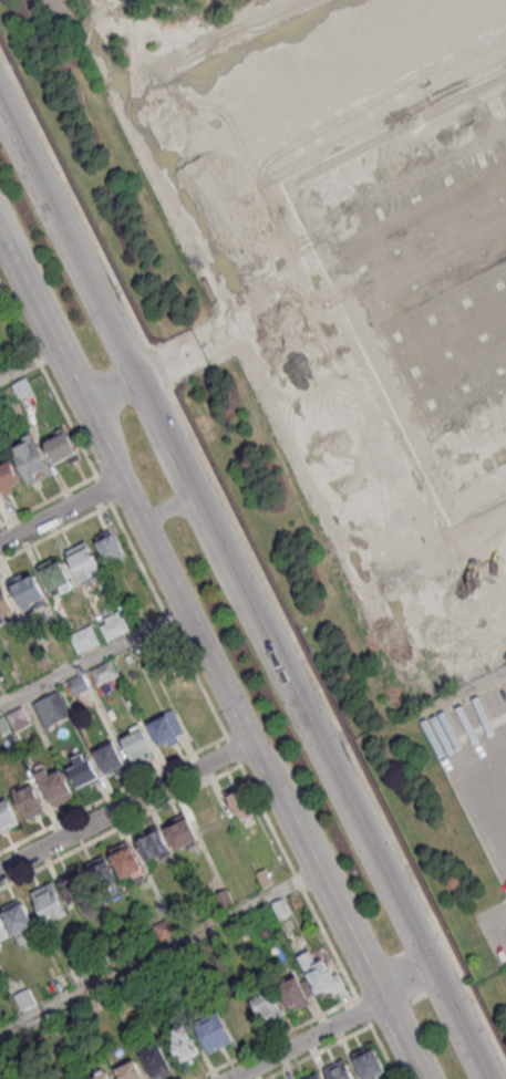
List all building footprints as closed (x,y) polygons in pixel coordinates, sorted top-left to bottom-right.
[(55,467),(79,458),(67,429),(43,438),(55,467)] [(52,473),(32,433),(9,444),(29,484),(52,473)] [(12,458),(0,462),(0,493),(1,495),(22,488),(12,458)] [(107,565),(125,555),(112,528),(93,537),(107,565)] [(66,551),(81,581),(101,570),(86,540),(66,551)] [(50,595),(71,588),(60,556),(38,564),(50,595)] [(9,579),(22,609),(45,599),(32,569),(9,579)] [(0,586),(0,587),(0,624),(16,615),(0,586)] [(106,639),(129,629),(120,610),(98,620),(106,639)] [(69,635),(77,653),(99,642),(91,624),(69,635)] [(90,670),(98,685),(119,674),(111,659),(90,670)] [(74,694),(89,687),(82,673),(67,680),(74,694)] [(34,702),(45,727),(70,715),(59,691),(34,702)] [(183,741),(176,712),(149,719),(157,747),(183,741)] [(122,732),(132,764),(152,757),(143,725),(122,732)] [(107,777),(126,767),(113,741),(94,750),(107,777)] [(74,763),(67,768),(80,789),(100,777),(84,751),(72,759),(74,763)] [(35,772),(50,806),(73,796),(61,769),(49,774),(46,767),(35,772)] [(44,810),(31,782),(12,791),(25,819),(44,810)] [(225,797),(234,815),(237,813),(240,819),(255,812),(242,788),(225,797)] [(19,824),(5,794),(0,797),(0,832),(19,824)] [(197,838),(185,812),(172,818),(174,823),(165,828),(175,849),(197,838)] [(156,855),(158,860),(172,853),(157,824),(133,836),(145,861),(156,855)] [(128,840),(146,878),(136,883),(131,873),(121,878),(110,853),(112,852),(111,849),(128,840)] [(117,880),(106,858),(105,858),(103,854),(85,863),(97,890),(117,880)] [(264,867),(272,883),(261,888),(254,871),(264,867)] [(59,882),(70,904),(93,893),(82,871),(59,882)] [(30,890),(51,880),(69,914),(47,924),(30,890)] [(12,933),(33,924),(21,900),(17,902),(14,900),(0,907),(12,933)] [(153,924),(159,940),(180,930),(173,914),(153,924)] [(9,935),(0,940),(0,917),(9,935)] [(328,956),(313,962),(309,952),(299,956),(317,998),(341,988),(328,956)] [(310,1003),(297,976),(278,984),(288,1007),(296,1004),(298,1008),(310,1003)] [(28,987),(35,1003),(21,1009),(13,994),(28,987)] [(250,998),(270,988),(287,1017),(266,1027),(250,998)] [(236,1040),(220,1007),(241,997),(257,1029),(236,1040)] [(209,1052),(231,1040),(217,1013),(195,1024),(209,1052)] [(192,1056),(195,1062),(182,1069),(168,1041),(174,1039),(172,1036),(187,1029),(199,1052),(192,1056)] [(174,1072),(159,1078),(153,1078),(140,1052),(140,1047),(148,1044),(152,1048),(159,1045),(174,1072)] [(385,1072),(372,1044),(352,1053),(364,1078),(370,1078),(385,1072)] [(329,1078),(354,1078),(345,1058),(324,1068),(329,1078)] [(135,1059),(145,1078),(120,1078),(115,1068),(135,1059)] [(90,1078),(111,1078),(105,1068),(96,1072),(97,1075),(90,1078)]
